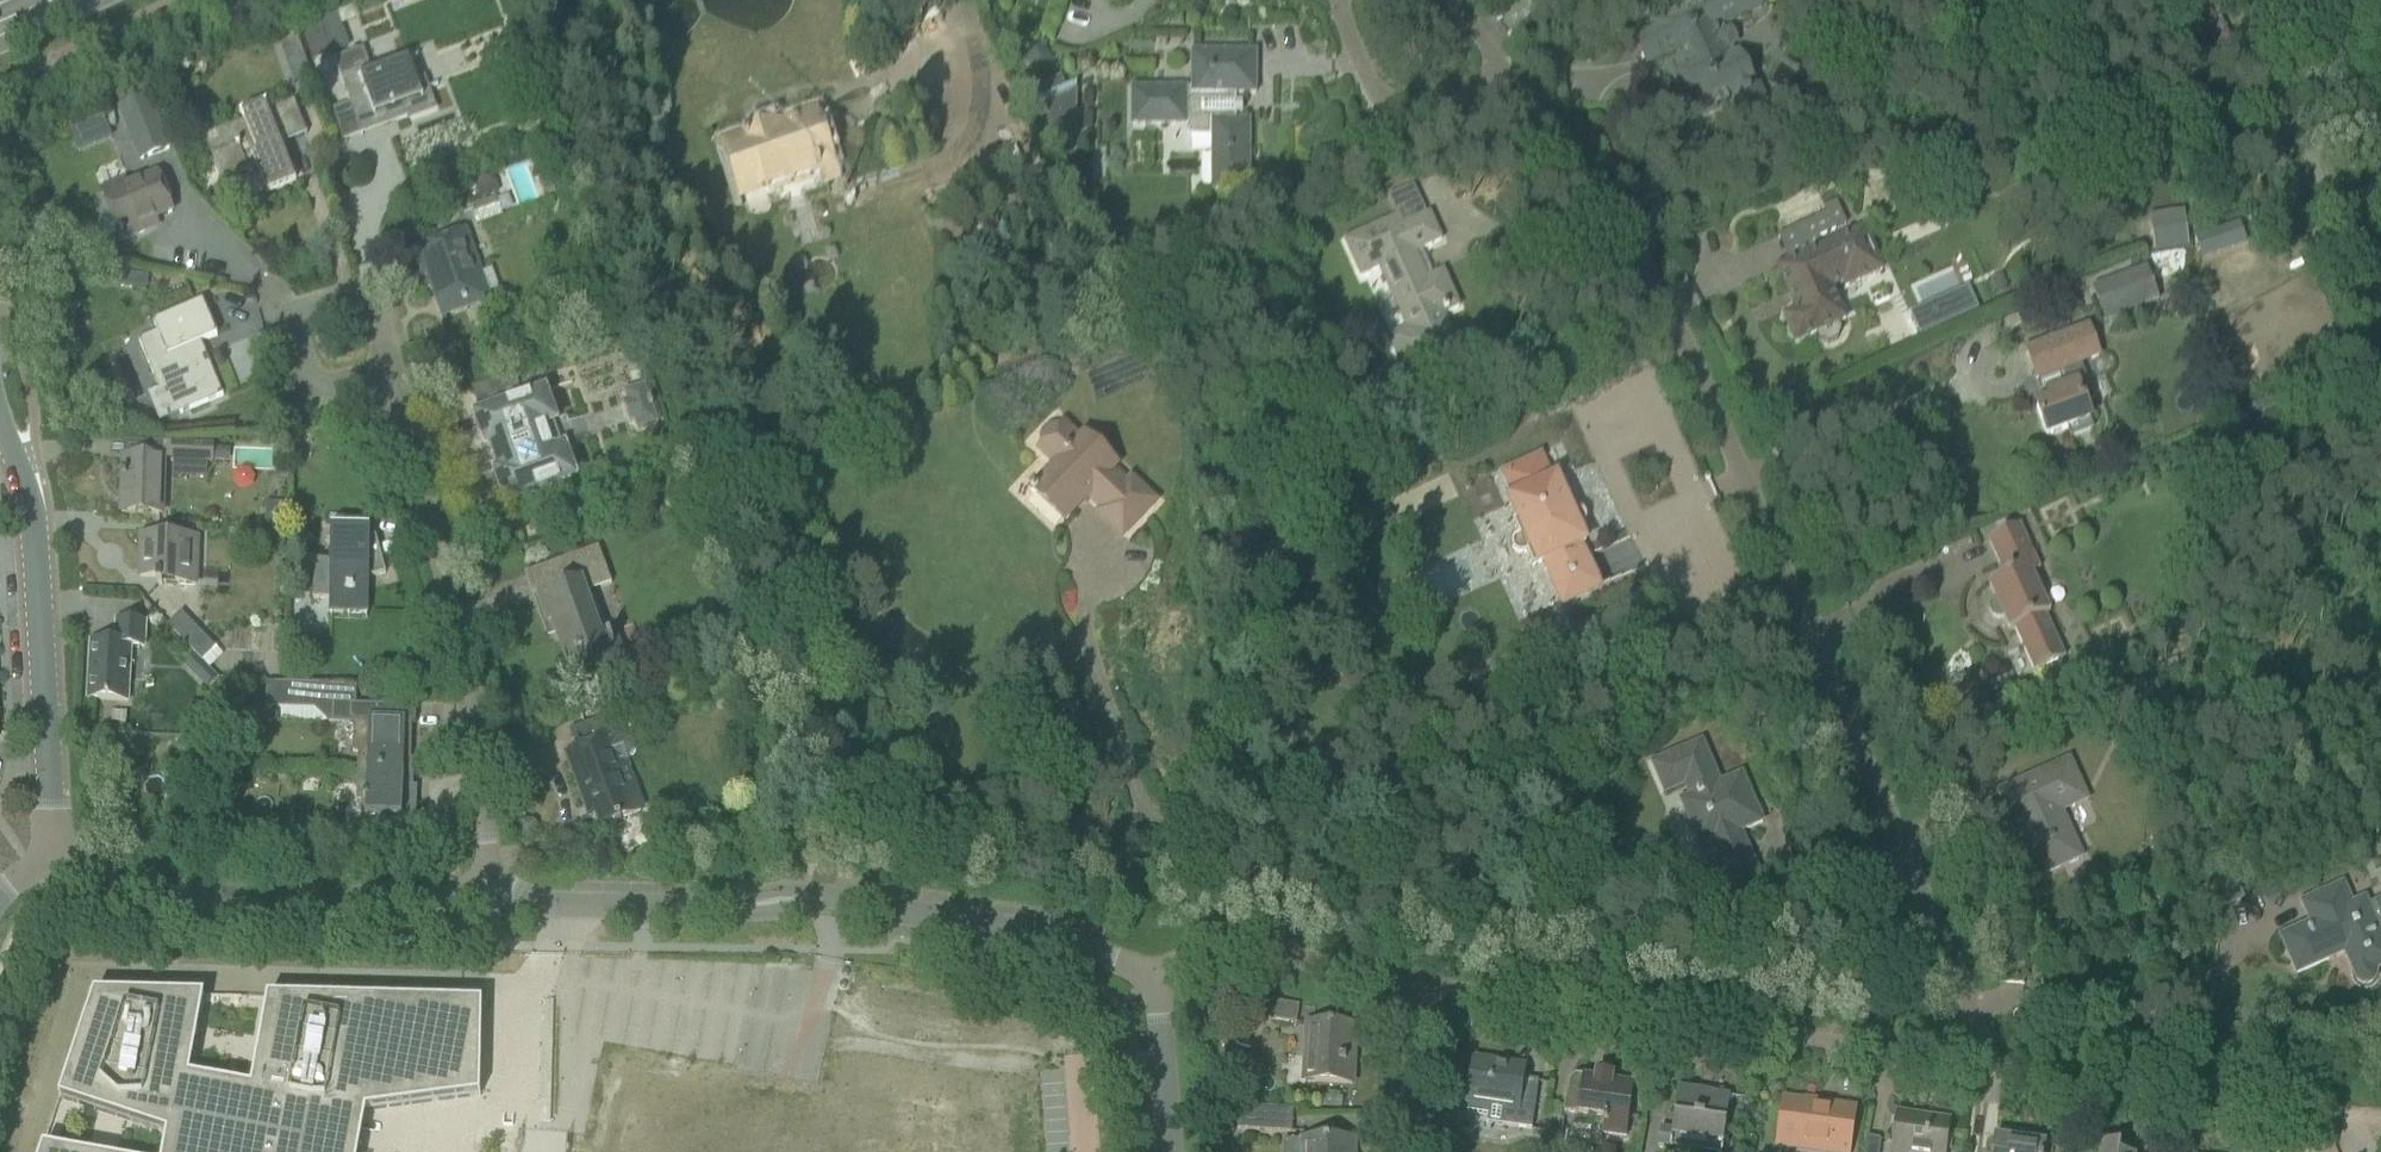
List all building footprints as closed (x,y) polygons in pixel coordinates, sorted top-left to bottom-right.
[(1738,53),(1730,57),(1727,50),(1729,50),(1721,33),(1719,34),(1717,28),(1762,7),(1759,0),(1720,0),(1655,29),(1665,51),(1679,45),(1692,74),(1685,77),(1703,117),(1731,105),(1741,128),(1772,115),(1759,87),(1755,89),(1738,53)] [(337,14),(319,21),(331,54),(350,48),(342,26),(337,14)] [(297,38),(279,44),(285,59),(302,53),(297,38)] [(1041,44),(1022,59),(1034,75),(1053,60),(1041,44)] [(352,54),(334,60),(361,136),(434,109),(420,73),(414,75),(408,59),(380,70),(378,64),(370,67),(364,50),(357,52),(356,49),(351,51),(352,54)] [(1213,138),(1213,191),(1249,191),(1249,123),(1235,123),(1235,95),(1255,95),(1255,54),(1192,54),(1192,90),(1132,90),(1132,126),(1185,126),(1185,131),(1192,138),(1213,138)] [(311,78),(301,81),(308,99),(318,96),(312,78),(311,78)] [(1050,133),(1075,121),(1075,87),(1060,94),(1054,82),(1032,93),(1050,133)] [(146,97),(120,108),(141,161),(168,150),(146,97)] [(224,152),(210,157),(223,189),(231,186),(238,205),(268,193),(269,195),(271,194),(296,184),(296,182),(293,174),(274,128),(282,125),(283,124),(284,123),(285,122),(285,120),(285,119),(298,113),(294,102),(268,112),(266,107),(267,107),(267,105),(240,115),(241,118),(242,117),(244,121),(216,132),(224,152)] [(769,198),(765,187),(820,169),(825,182),(837,178),(816,114),(724,144),(744,206),(769,198)] [(104,116),(69,130),(78,152),(113,138),(104,116)] [(493,174),(473,181),(480,200),(500,193),(493,174)] [(101,189),(112,216),(102,219),(99,228),(103,237),(109,240),(120,236),(122,241),(145,232),(142,225),(172,213),(157,175),(128,186),(125,179),(101,189)] [(1388,199),(1397,218),(1344,242),(1360,277),(1385,266),(1397,293),(1391,296),(1406,330),(1387,338),(1403,374),(1458,349),(1442,315),(1459,308),(1443,272),(1426,279),(1424,274),(1425,270),(1421,260),(1417,259),(1415,253),(1441,241),(1429,215),(1427,216),(1414,187),(1388,199)] [(2183,214),(2150,219),(2154,251),(2188,247),(2183,214)] [(1790,263),(1778,269),(1798,312),(1785,318),(1796,342),(1816,333),(1819,340),(1828,344),(1837,340),(1841,330),(1838,324),(1845,320),(1831,289),(1841,284),(1844,290),(1884,272),(1865,229),(1821,249),(1816,240),(1836,231),(1828,215),(1809,223),(1797,229),(1809,255),(1790,263)] [(2240,225),(2195,240),(2201,259),(2246,244),(2240,225)] [(438,276),(422,282),(421,283),(421,284),(420,285),(420,286),(421,287),(422,288),(424,289),(425,289),(431,287),(444,316),(484,302),(481,294),(487,292),(465,231),(415,249),(424,275),(436,271),(438,276)] [(2159,305),(2147,269),(2092,287),(2104,323),(2159,305)] [(135,274),(132,289),(147,292),(149,277),(135,274)] [(1967,291),(1910,317),(1920,337),(1978,311),(1968,288),(1966,289),(1967,291)] [(167,384),(178,414),(223,396),(202,343),(217,336),(203,302),(154,323),(157,332),(139,339),(158,388),(167,384)] [(2094,431),(2090,420),(2083,403),(2092,400),(2079,364),(2098,356),(2088,329),(2026,352),(2036,379),(2047,375),(2053,393),(2047,395),(2050,402),(2036,407),(2047,436),(2066,429),(2070,439),(2094,431)] [(624,404),(630,421),(635,420),(638,429),(656,423),(657,423),(645,386),(643,386),(644,387),(626,393),(629,402),(624,404)] [(567,417),(558,420),(548,391),(476,416),(486,447),(492,445),(501,471),(495,473),(506,504),(579,479),(569,449),(577,447),(567,417)] [(1039,484),(1030,494),(1061,524),(1071,514),(1076,509),(1088,496),(1102,510),(1099,514),(1122,536),(1155,502),(1131,480),(1126,485),(1112,471),(1117,466),(1085,436),(1080,441),(1063,425),(1061,427),(1057,425),(1052,425),(1047,427),(1042,430),(1040,435),(1039,440),(1040,445),(1041,448),(1039,450),(1056,466),(1039,484)] [(184,461),(208,463),(211,463),(212,446),(175,444),(174,461),(184,461)] [(214,448),(213,461),(226,462),(227,448),(214,448)] [(1540,458),(1503,475),(1522,517),(1512,521),(1519,535),(1516,537),(1514,540),(1513,542),(1513,546),(1514,549),(1515,551),(1518,553),(1521,554),(1524,554),(1527,554),(1533,568),(1544,563),(1563,605),(1599,589),(1584,555),(1580,547),(1586,544),(1579,530),(1582,528),(1584,526),(1585,523),(1585,520),(1584,517),(1583,514),(1580,512),(1577,511),(1574,511),(1571,512),(1565,497),(1559,500),(1551,481),(1540,458)] [(164,460),(124,459),(122,513),(162,514),(164,460)] [(2064,657),(2055,638),(2045,616),(2050,614),(2031,573),(2039,570),(2019,525),(1988,540),(2005,577),(1988,585),(1994,598),(1993,599),(1991,601),(1990,601),(1989,607),(1989,612),(1992,616),(1995,618),(1999,619),(2002,618),(2003,618),(2010,632),(2014,630),(2033,671),(2064,657)] [(331,599),(330,613),(368,614),(369,588),(365,588),(365,580),(386,574),(376,537),(370,537),(370,531),(332,530),(331,562),(315,561),(313,599),(331,599)] [(196,583),(198,538),(142,537),(141,578),(158,578),(157,586),(163,586),(163,582),(196,583)] [(625,658),(615,630),(601,635),(582,583),(608,573),(599,547),(560,561),(568,585),(538,596),(548,624),(553,623),(573,677),(625,658)] [(181,611),(167,625),(202,661),(216,647),(181,611)] [(88,699),(128,701),(130,646),(144,647),(145,622),(116,621),(115,644),(91,643),(88,699)] [(205,665),(194,676),(206,688),(217,677),(205,665)] [(227,694),(233,694),(233,680),(220,680),(220,699),(227,699),(227,694)] [(391,706),(383,706),(351,705),(352,687),(329,686),(329,685),(267,683),(266,708),(281,709),(281,708),(315,709),(327,720),(354,721),(353,737),(359,737),(357,771),(405,772),(405,759),(411,759),(412,721),(391,721),(391,706)] [(190,703),(185,724),(206,729),(210,708),(190,703)] [(577,751),(576,751),(567,754),(587,809),(594,806),(602,829),(621,822),(620,820),(641,812),(633,789),(624,766),(628,765),(626,759),(631,756),(633,750),(633,745),(630,740),(625,738),(619,738),(618,736),(612,720),(571,736),(577,751)] [(1702,742),(1652,763),(1664,793),(1686,784),(1691,796),(1681,800),(1701,848),(1711,844),(1718,860),(1708,864),(1721,894),(1760,877),(1740,832),(1762,822),(1741,774),(1720,784),(1702,742)] [(2069,759),(1997,792),(2010,821),(2015,818),(2041,876),(2082,858),(2060,807),(2086,795),(2069,759)] [(405,772),(357,771),(357,786),(367,786),(366,827),(416,829),(417,787),(397,786),(397,773),(405,773),(405,772)] [(343,842),(343,852),(357,852),(358,842),(343,842)] [(804,853),(804,867),(818,867),(818,853),(804,853)] [(2352,969),(2352,970),(2352,972),(2354,975),(2356,977),(2357,978),(2358,979),(2359,979),(2361,980),(2363,980),(2366,980),(2368,980),(2370,979),(2372,979),(2374,977),(2375,976),(2377,974),(2377,972),(2378,971),(2378,969),(2380,967),(2380,935),(2367,905),(2355,911),(2342,884),(2301,902),(2310,923),(2280,937),(2296,974),(2344,952),(2352,969)] [(775,960),(648,956),(658,976),(658,968),(670,968),(669,996),(683,990),(686,996),(687,972),(696,991),(695,991),(702,1006),(711,1001),(712,984),(720,1002),(723,1002),(744,991),(745,983),(770,971),(774,971),(775,960)] [(1231,1013),(1233,995),(1219,993),(1216,1011),(1231,1013)] [(166,1134),(163,1151),(359,1151),(360,1144),(344,1141),(349,1114),(366,1112),(480,1097),(483,1003),(268,998),(251,1088),(190,1077),(204,996),(94,994),(59,1099),(166,1134)] [(1299,1006),(1262,1000),(1259,1018),(1296,1024),(1299,1006)] [(724,1049),(726,1023),(700,1021),(699,1047),(724,1049)] [(1355,1027),(1308,1024),(1306,1058),(1315,1058),(1314,1082),(1352,1084),(1355,1027)] [(1474,1061),(1468,1103),(1469,1103),(1473,1108),(1483,1110),(1489,1106),(1505,1108),(1502,1125),(1514,1127),(1532,1130),(1538,1082),(1522,1080),(1524,1068),(1474,1061)] [(1596,1071),(1595,1078),(1575,1076),(1569,1081),(1568,1086),(1567,1086),(1563,1113),(1604,1119),(1602,1135),(1626,1138),(1634,1084),(1612,1081),(1613,1073),(1609,1069),(1600,1068),(1596,1071)] [(1730,1096),(1678,1089),(1672,1130),(1660,1129),(1658,1146),(1689,1150),(1690,1139),(1723,1144),(1730,1096)] [(1778,1139),(1839,1148),(1839,1151),(1848,1151),(1854,1109),(1784,1099),(1778,1139)] [(1292,1133),(1294,1114),(1294,1110),(1239,1107),(1238,1130),(1292,1133)] [(1949,1123),(1897,1115),(1892,1151),(1945,1151),(1949,1123)] [(1862,1151),(1879,1151),(1881,1139),(1865,1137),(1862,1151)] [(1304,1141),(1284,1141),(1284,1151),(1355,1151),(1355,1140),(1304,1140),(1304,1141)] [(2044,1145),(2009,1141),(2008,1143),(1994,1141),(1993,1151),(2043,1151),(2044,1145)]
